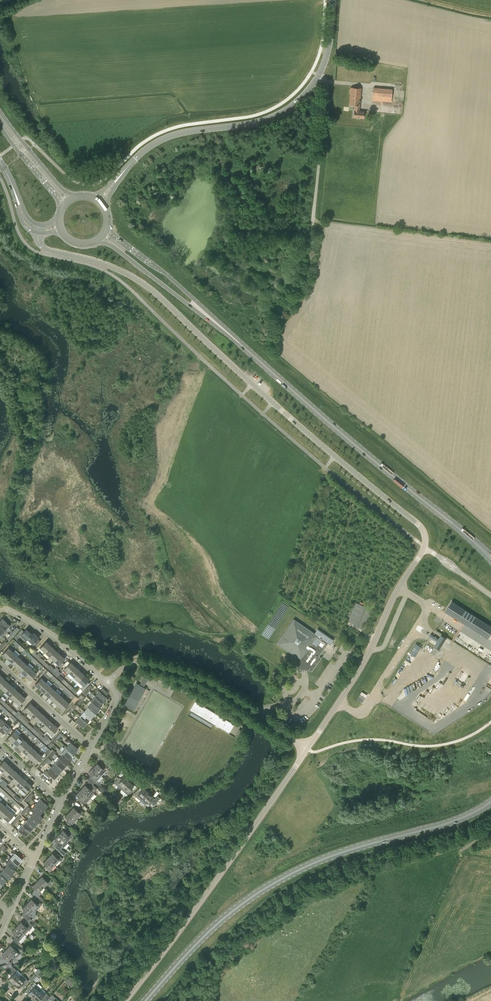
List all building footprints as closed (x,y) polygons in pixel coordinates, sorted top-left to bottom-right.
[(359,111),(359,106),(361,88),(350,87),(349,105),(354,105),(353,117),(363,118),(364,111),(359,111)] [(391,102),(392,89),(373,87),(372,100),(391,102)] [(452,601),(445,611),(446,612),(488,639),(490,634),(490,626),(452,601)] [(363,627),(367,616),(371,608),(355,602),(348,621),(357,625),(363,627)] [(0,620),(0,625),(5,630),(9,626),(2,618),(0,620)] [(317,629),(314,633),(293,619),(277,643),(296,656),(295,657),(298,672),(302,671),(302,670),(303,669),(304,669),(305,670),(309,669),(311,671),(321,657),(319,656),(328,643),(330,645),(333,640),(317,629)] [(13,632),(10,635),(12,637),(19,629),(17,627),(13,631),(13,632)] [(21,629),(16,635),(14,637),(17,640),(19,637),(21,635),(26,640),(28,639),(28,638),(32,634),(26,629),(24,631),(21,629)] [(32,634),(28,638),(28,639),(33,644),(31,646),(34,648),(39,642),(36,640),(39,638),(33,632),(32,634)] [(437,642),(439,639),(431,634),(429,637),(430,637),(437,642)] [(18,647),(20,645),(13,638),(9,642),(10,643),(12,644),(16,648),(17,647),(18,647)] [(45,652),(51,646),(46,641),(40,648),(45,652)] [(414,656),(420,647),(416,643),(409,653),(414,656)] [(55,650),(51,646),(45,652),(49,657),(55,650)] [(7,659),(13,652),(8,648),(2,654),(7,659)] [(60,654),(55,650),(49,657),(54,661),(52,663),(60,654)] [(13,652),(7,659),(12,663),(18,656),(13,652)] [(60,654),(52,663),(57,667),(65,659),(60,654)] [(22,661),(18,656),(12,663),(17,667),(22,661)] [(27,665),(22,661),(17,667),(21,671),(27,665)] [(69,673),(75,666),(70,662),(64,668),(69,673)] [(27,665),(21,671),(26,676),(32,669),(27,665)] [(80,671),(75,666),(69,673),(74,677),(80,671)] [(36,674),(32,669),(26,676),(31,680),(36,674)] [(80,671),(74,677),(78,681),(84,675),(80,671)] [(89,679),(84,675),(78,681),(83,686),(80,688),(83,691),(89,683),(87,681),(89,679)] [(40,689),(46,682),(41,678),(35,684),(40,689)] [(11,685),(6,681),(0,687),(5,692),(11,685)] [(50,686),(46,682),(40,689),(44,693),(50,686)] [(127,705),(130,707),(134,709),(138,702),(142,704),(149,690),(136,683),(126,700),(129,701),(127,705)] [(11,685),(5,692),(10,696),(16,690),(11,685)] [(402,689),(404,695),(415,691),(413,685),(402,689)] [(55,691),(50,686),(44,693),(49,697),(55,691)] [(95,695),(102,702),(107,698),(105,696),(108,693),(102,688),(100,691),(99,691),(95,695)] [(16,690),(10,696),(14,700),(20,694),(16,690)] [(55,691),(49,697),(54,701),(60,695),(55,691)] [(361,691),(357,699),(362,702),(367,695),(361,691)] [(20,694),(14,700),(19,705),(25,698),(20,694)] [(60,695),(54,701),(58,706),(64,699),(60,695)] [(102,702),(95,695),(90,700),(92,702),(98,707),(102,702)] [(64,699),(58,706),(63,710),(69,704),(64,699)] [(234,724),(195,701),(190,710),(229,733),(229,732),(228,732),(233,724),(234,724)] [(28,713),(34,707),(30,702),(24,709),(28,713)] [(92,702),(88,706),(95,713),(100,709),(98,707),(92,702)] [(95,713),(88,706),(84,711),(91,718),(95,713)] [(34,707),(28,713),(33,718),(39,711),(34,707)] [(21,721),(24,719),(19,714),(21,713),(18,711),(14,715),(21,721)] [(44,715),(39,711),(33,718),(38,722),(44,715)] [(91,718),(84,711),(80,715),(87,722),(91,718)] [(48,720),(44,715),(38,722),(42,726),(48,720)] [(87,722),(80,715),(75,720),(83,727),(87,722)] [(48,720),(42,726),(47,730),(53,724),(48,720)] [(0,727),(0,730),(3,733),(9,727),(5,722),(0,727)] [(234,734),(242,726),(238,722),(230,730),(234,734)] [(53,724),(47,730),(52,735),(58,728),(53,724)] [(13,742),(19,735),(14,731),(8,737),(13,742)] [(19,735),(13,742),(17,746),(23,739),(19,735)] [(42,736),(40,738),(47,744),(50,740),(48,738),(46,740),(42,736)] [(28,744),(23,739),(17,746),(22,750),(28,744)] [(70,742),(66,747),(73,754),(78,749),(70,742)] [(33,748),(28,744),(22,750),(27,754),(33,748)] [(73,754),(66,747),(61,752),(63,753),(69,758),(73,754)] [(37,752),(33,748),(27,754),(31,759),(37,752)] [(42,757),(37,752),(31,759),(36,763),(42,757)] [(63,753),(59,758),(67,764),(71,760),(69,758),(63,753)] [(59,758),(55,762),(63,769),(67,764),(59,758)] [(0,764),(0,774),(2,771),(8,765),(3,760),(0,764)] [(63,769),(55,762),(51,767),(59,773),(63,769)] [(97,763),(93,767),(101,775),(107,769),(102,763),(100,766),(97,763)] [(13,769),(8,765),(2,771),(7,776),(13,769)] [(51,767),(47,771),(46,770),(43,773),(49,778),(51,775),(54,778),(59,773),(51,767)] [(101,775),(93,767),(88,772),(91,775),(89,777),(95,782),(101,775)] [(18,773),(13,769),(7,776),(12,780),(18,773)] [(18,773),(12,780),(16,784),(22,778),(18,773)] [(124,776),(122,779),(119,777),(114,783),(121,789),(129,780),(124,776)] [(27,782),(22,778),(16,784),(21,788),(27,782)] [(134,785),(129,780),(121,789),(128,795),(133,790),(131,788),(134,785)] [(32,786),(27,782),(21,788),(26,793),(32,786)] [(85,784),(80,789),(91,798),(95,794),(93,793),(95,790),(90,785),(88,787),(85,784)] [(144,788),(141,791),(139,789),(133,795),(135,797),(136,796),(140,801),(148,792),(144,788)] [(91,798),(80,789),(76,794),(79,797),(77,799),(82,804),(85,802),(86,803),(91,798)] [(148,792),(140,801),(145,805),(147,803),(149,805),(151,803),(153,805),(160,798),(158,796),(155,799),(153,797),(153,796),(148,792)] [(20,798),(15,794),(13,797),(20,803),(24,799),(21,797),(20,798)] [(40,799),(36,803),(43,810),(48,806),(44,802),(46,800),(41,795),(39,797),(40,799)] [(24,808),(17,802),(15,804),(19,809),(20,808),(22,810),(24,808)] [(43,810),(36,803),(32,808),(35,811),(39,815),(43,810)] [(0,811),(0,814),(3,817),(9,810),(4,806),(0,811)] [(78,807),(76,809),(73,807),(69,811),(77,819),(81,814),(82,815),(84,812),(78,807)] [(9,811),(9,810),(3,817),(8,821),(14,815),(13,814),(16,812),(12,808),(9,811)] [(35,811),(31,815),(38,822),(43,817),(39,815),(35,811)] [(77,819),(69,811),(65,816),(67,819),(65,821),(71,826),(73,824),(73,823),(77,819)] [(38,822),(31,815),(27,820),(34,826),(38,822)] [(27,820),(22,824),(30,831),(34,826),(27,820)] [(30,831),(22,824),(18,829),(25,836),(30,831)] [(68,830),(66,832),(63,829),(58,834),(65,840),(67,842),(73,835),(68,830)] [(65,840),(58,834),(54,839),(57,842),(55,844),(60,849),(63,846),(61,845),(65,840)] [(10,857),(18,864),(22,860),(15,853),(10,857)] [(52,853),(48,857),(54,863),(58,859),(60,861),(62,858),(57,853),(55,856),(52,853)] [(18,864),(10,857),(6,862),(8,864),(13,869),(18,864)] [(54,863),(48,857),(43,862),(46,865),(44,867),(50,872),(52,870),(50,868),(54,863)] [(8,864),(4,868),(11,875),(15,871),(13,869),(8,864)] [(4,868),(0,872),(0,873),(7,880),(11,875),(4,868)] [(47,877),(45,879),(42,876),(37,881),(44,887),(48,882),(50,884),(52,882),(47,877)] [(44,887),(37,881),(33,885),(36,888),(34,890),(39,895),(40,895),(41,893),(40,891),(44,887)] [(31,898),(27,903),(34,909),(38,905),(40,906),(42,904),(36,899),(34,901),(31,898)] [(36,911),(34,909),(27,903),(23,908),(25,911),(23,913),(29,918),(31,916),(33,917),(36,915),(36,911)] [(21,921),(16,926),(25,934),(29,930),(32,926),(27,921),(24,924),(21,921)] [(25,934),(16,926),(12,931),(15,934),(13,936),(14,937),(13,939),(22,948),(24,946),(20,942),(19,941),(25,934)] [(6,950),(15,958),(20,954),(19,953),(21,950),(15,945),(13,947),(10,945),(6,950)] [(15,958),(6,950),(2,954),(5,957),(3,959),(7,963),(8,964),(10,962),(11,963),(15,958)] [(9,974),(11,976),(9,979),(14,983),(20,976),(15,972),(17,970),(14,968),(9,974)] [(20,976),(14,983),(18,987),(21,984),(23,986),(28,981),(26,979),(24,980),(20,976)] [(69,985),(74,980),(70,976),(65,981),(69,985)] [(29,988),(31,990),(28,992),(33,997),(41,988),(34,982),(29,988)] [(33,997),(38,1000),(41,998),(43,1000),(48,995),(46,993),(46,992),(45,992),(45,991),(43,989),(42,989),(41,988),(41,989),(41,988),(33,997)]
